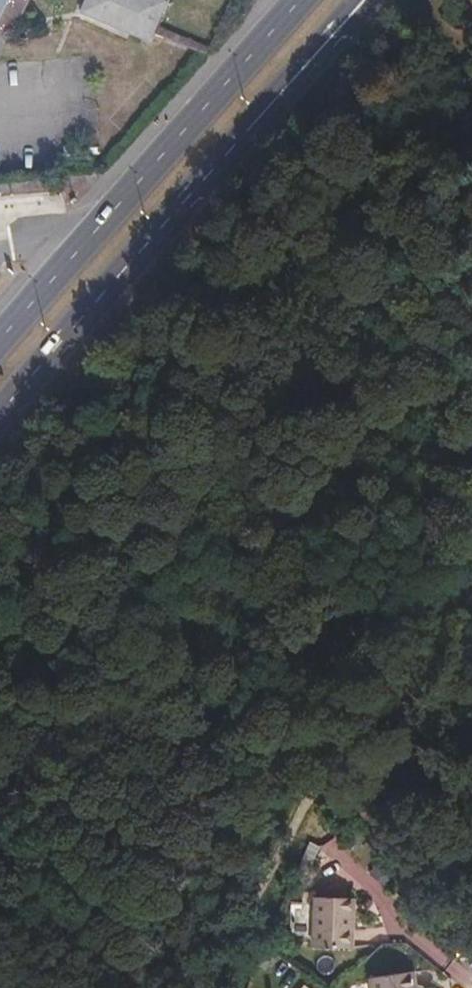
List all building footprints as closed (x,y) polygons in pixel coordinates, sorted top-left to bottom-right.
[(9,39),(28,0),(0,0),(0,34),(9,39)] [(77,13),(151,44),(155,35),(168,2),(164,0),(83,0),(77,13)] [(315,945),(355,946),(355,911),(349,910),(348,896),(315,895),(315,945)] [(374,987),(413,987),(419,987),(417,971),(372,976),(374,987)]
